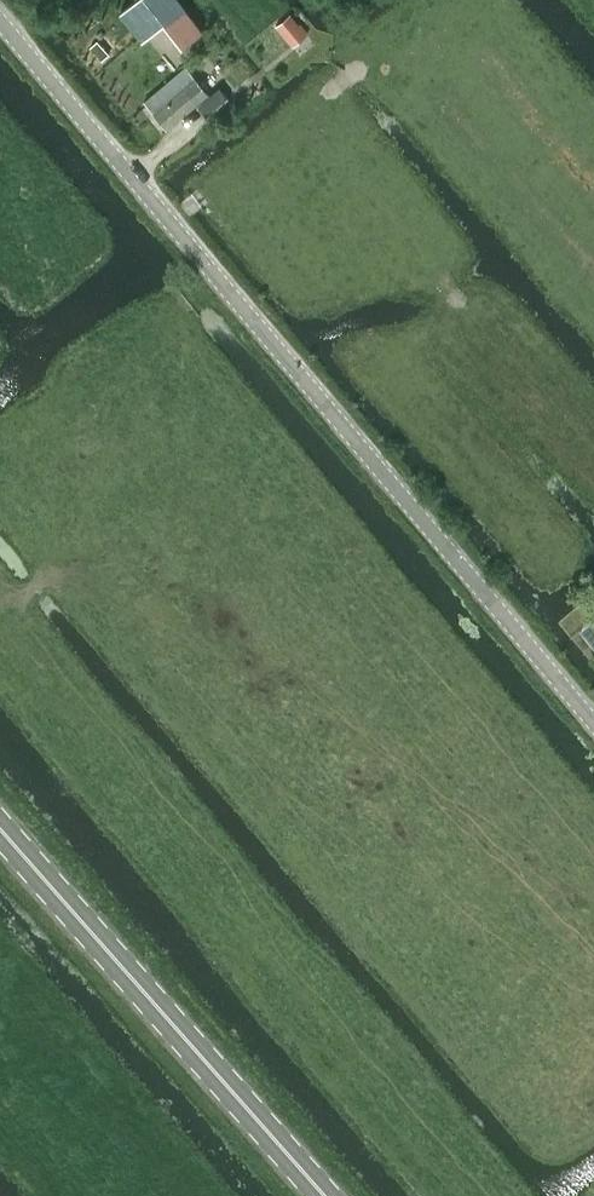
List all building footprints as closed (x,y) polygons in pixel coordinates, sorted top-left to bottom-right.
[(123,11),(145,38),(162,24),(166,21),(149,0),(137,0),(123,11)] [(166,21),(162,24),(181,47),(202,30),(183,7),(166,21)] [(306,33),(290,13),(276,25),(292,45),(306,33)] [(169,126),(208,92),(185,66),(146,99),(169,126)]
